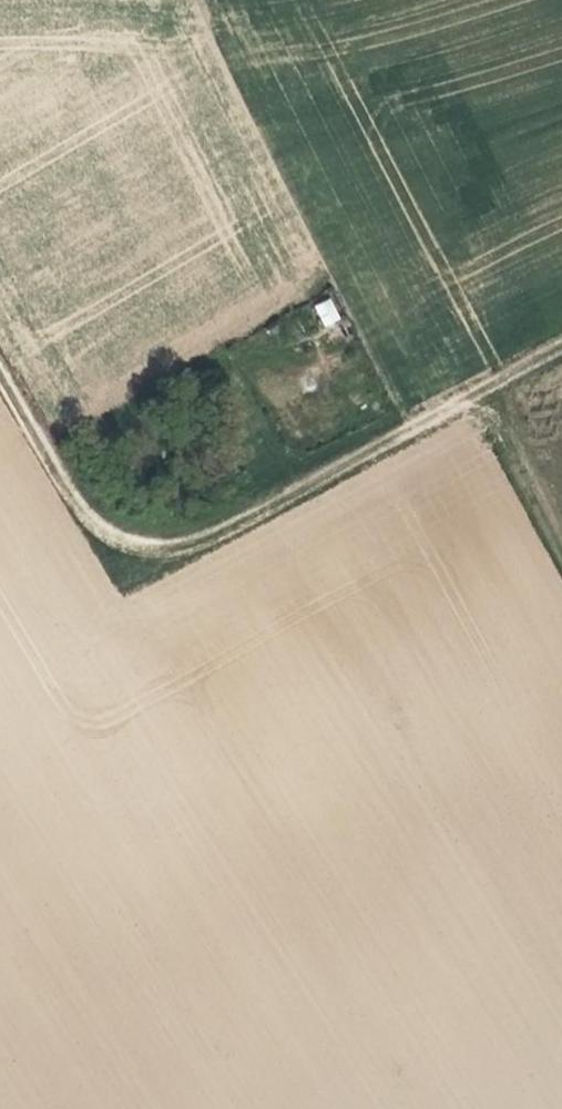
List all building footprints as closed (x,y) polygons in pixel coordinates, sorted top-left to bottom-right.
[(324,328),(341,320),(331,297),(313,305),(324,328)]
